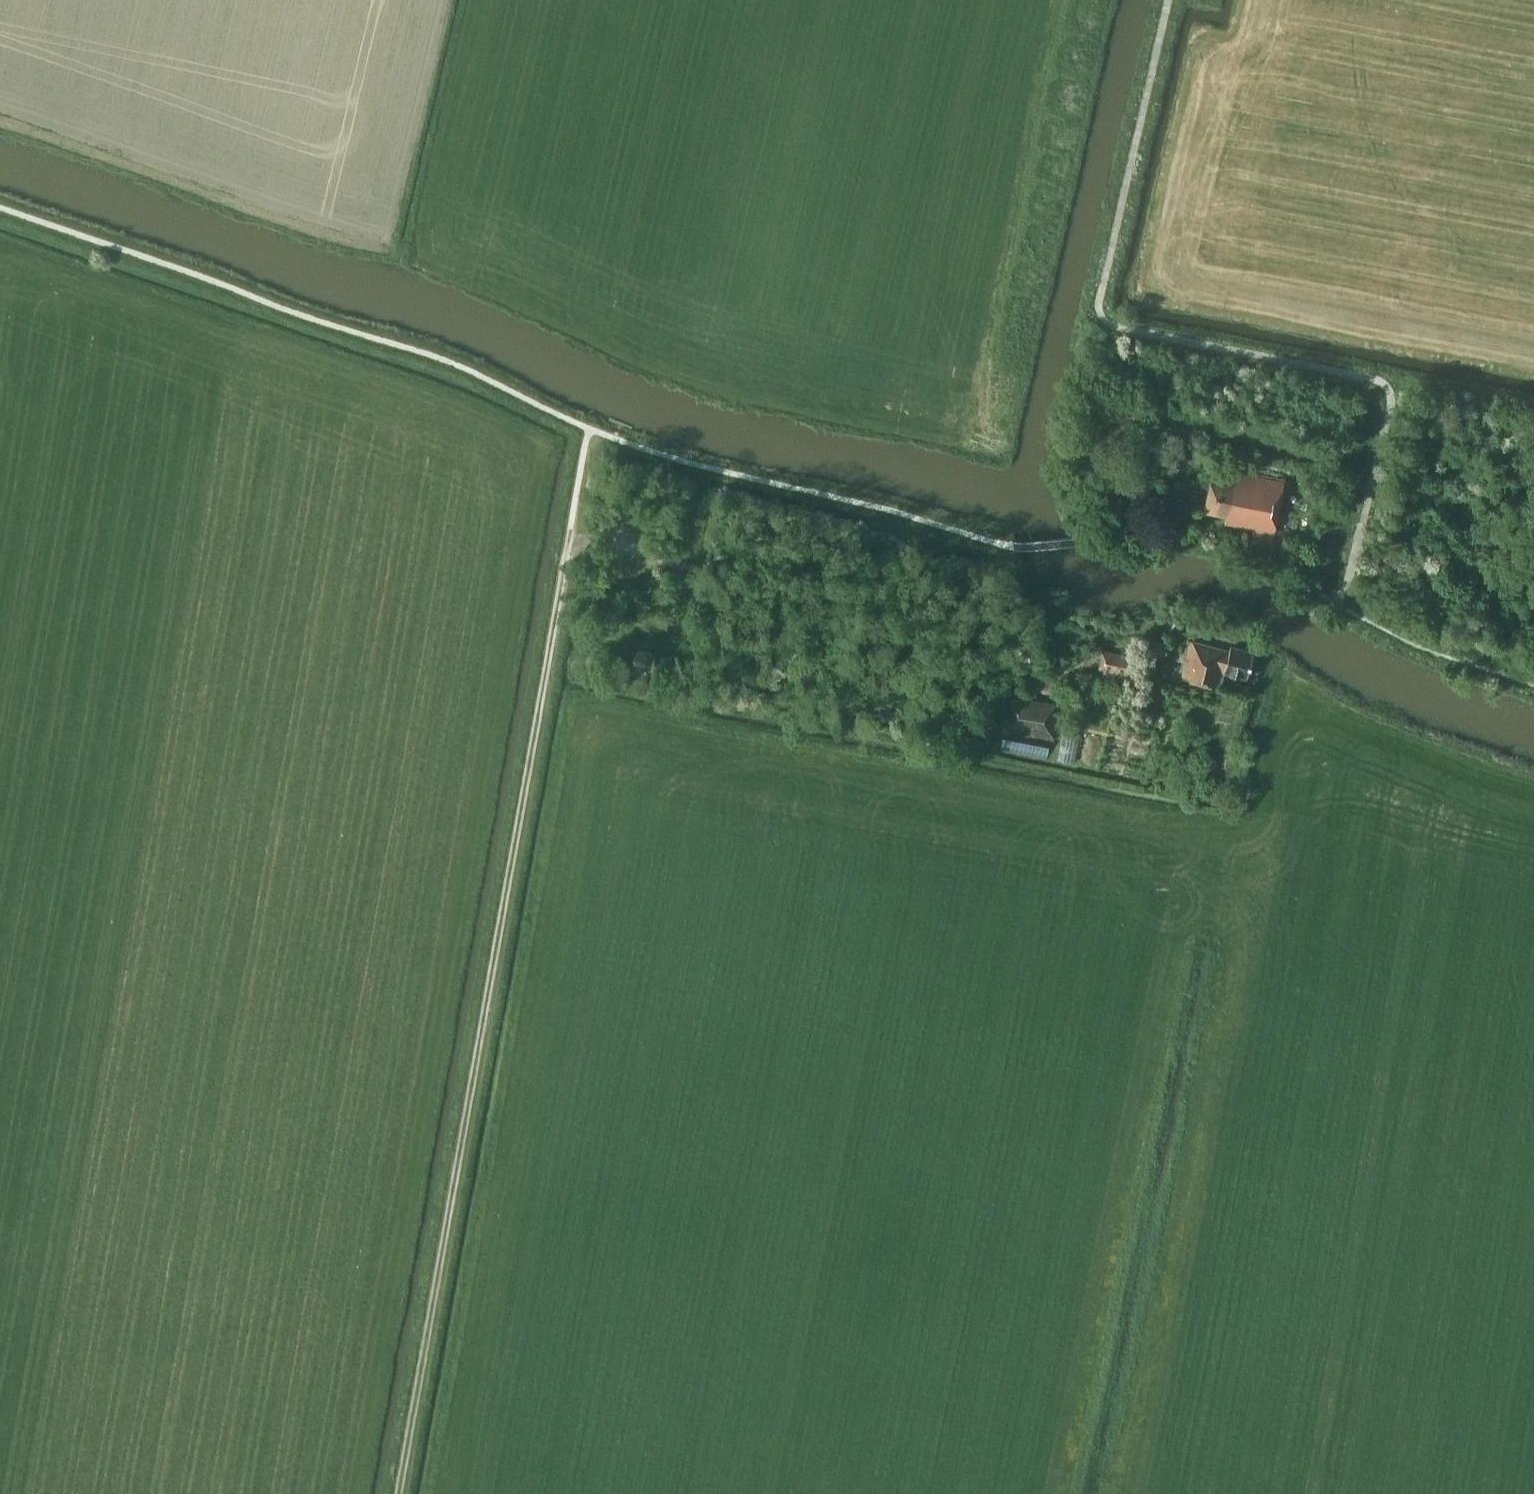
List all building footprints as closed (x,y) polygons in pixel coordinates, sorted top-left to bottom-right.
[(1250,544),(1268,547),(1282,475),(1229,466),(1227,475),(1208,472),(1201,508),(1226,512),(1224,523),(1253,528),(1250,544)] [(1168,641),(1150,637),(1146,654),(1164,659),(1168,641)] [(1230,647),(1189,640),(1183,676),(1217,681),(1219,670),(1246,674),(1251,649),(1230,645),(1230,647)] [(1129,655),(1104,649),(1104,651),(1102,650),(1098,669),(1125,675),(1129,655)] [(1033,692),(1009,688),(1002,729),(1005,730),(1004,731),(1030,736),(1031,734),(1040,735),(1039,738),(1052,740),(1052,738),(1054,738),(1056,726),(1055,726),(1055,722),(1056,722),(1059,704),(1056,703),(1056,702),(1032,698),(1033,692)]
